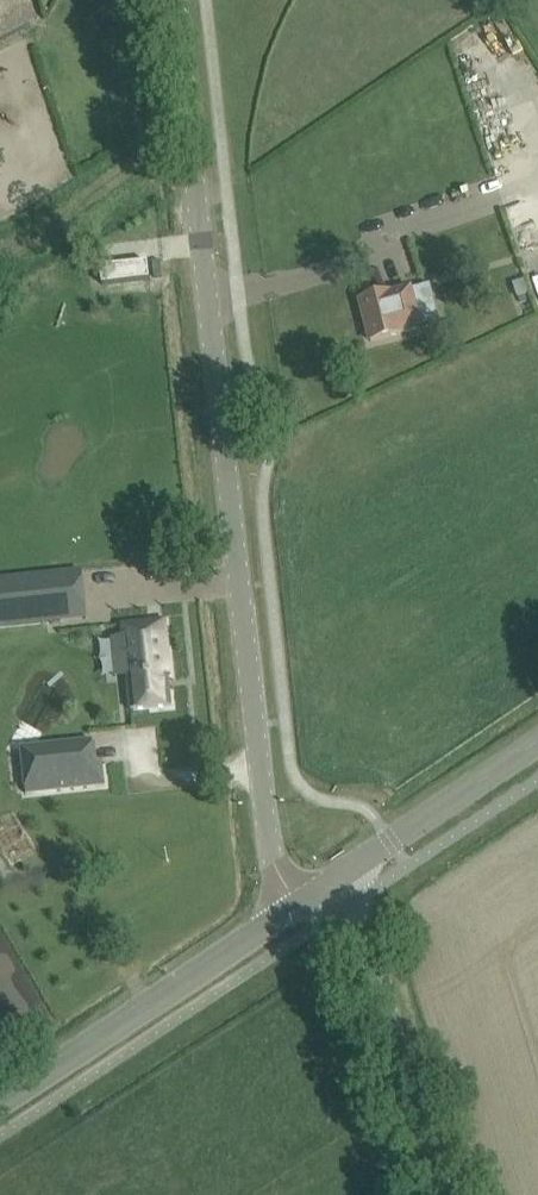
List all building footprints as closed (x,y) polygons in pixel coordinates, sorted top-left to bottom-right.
[(38,15),(28,0),(0,0),(0,36),(38,15)] [(153,261),(155,278),(163,277),(162,260),(153,261)] [(148,263),(101,269),(103,286),(121,284),(151,281),(148,263)] [(423,328),(411,288),(362,300),(372,341),(423,328)] [(0,579),(0,627),(62,620),(57,573),(0,579)] [(175,628),(132,633),(134,645),(137,645),(142,684),(138,684),(143,718),(183,714),(179,682),(182,682),(175,628)] [(93,740),(22,748),(26,793),(106,785),(103,762),(96,763),(93,740)]
